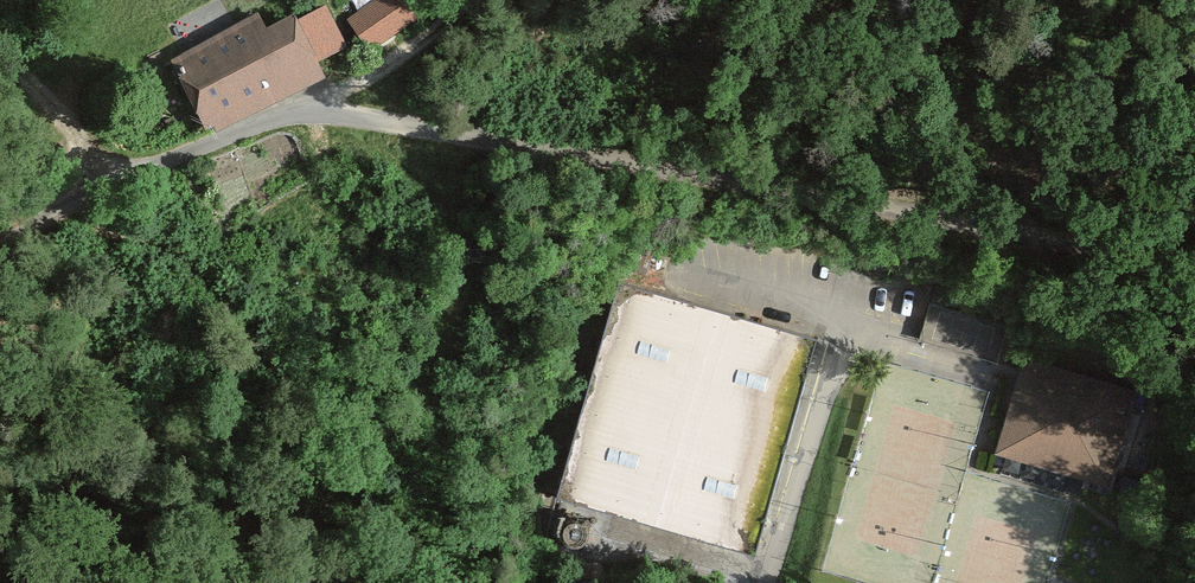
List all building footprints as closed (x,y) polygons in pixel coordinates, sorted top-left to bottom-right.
[(377,45),(426,11),(418,0),(370,0),(353,12),(377,45)] [(254,13),(173,56),(215,134),(327,74),(323,66),(352,51),(325,1),(296,18),(292,10),(262,26),(254,13)] [(1023,354),(992,452),(1105,487),(1135,389),(1023,354)]
